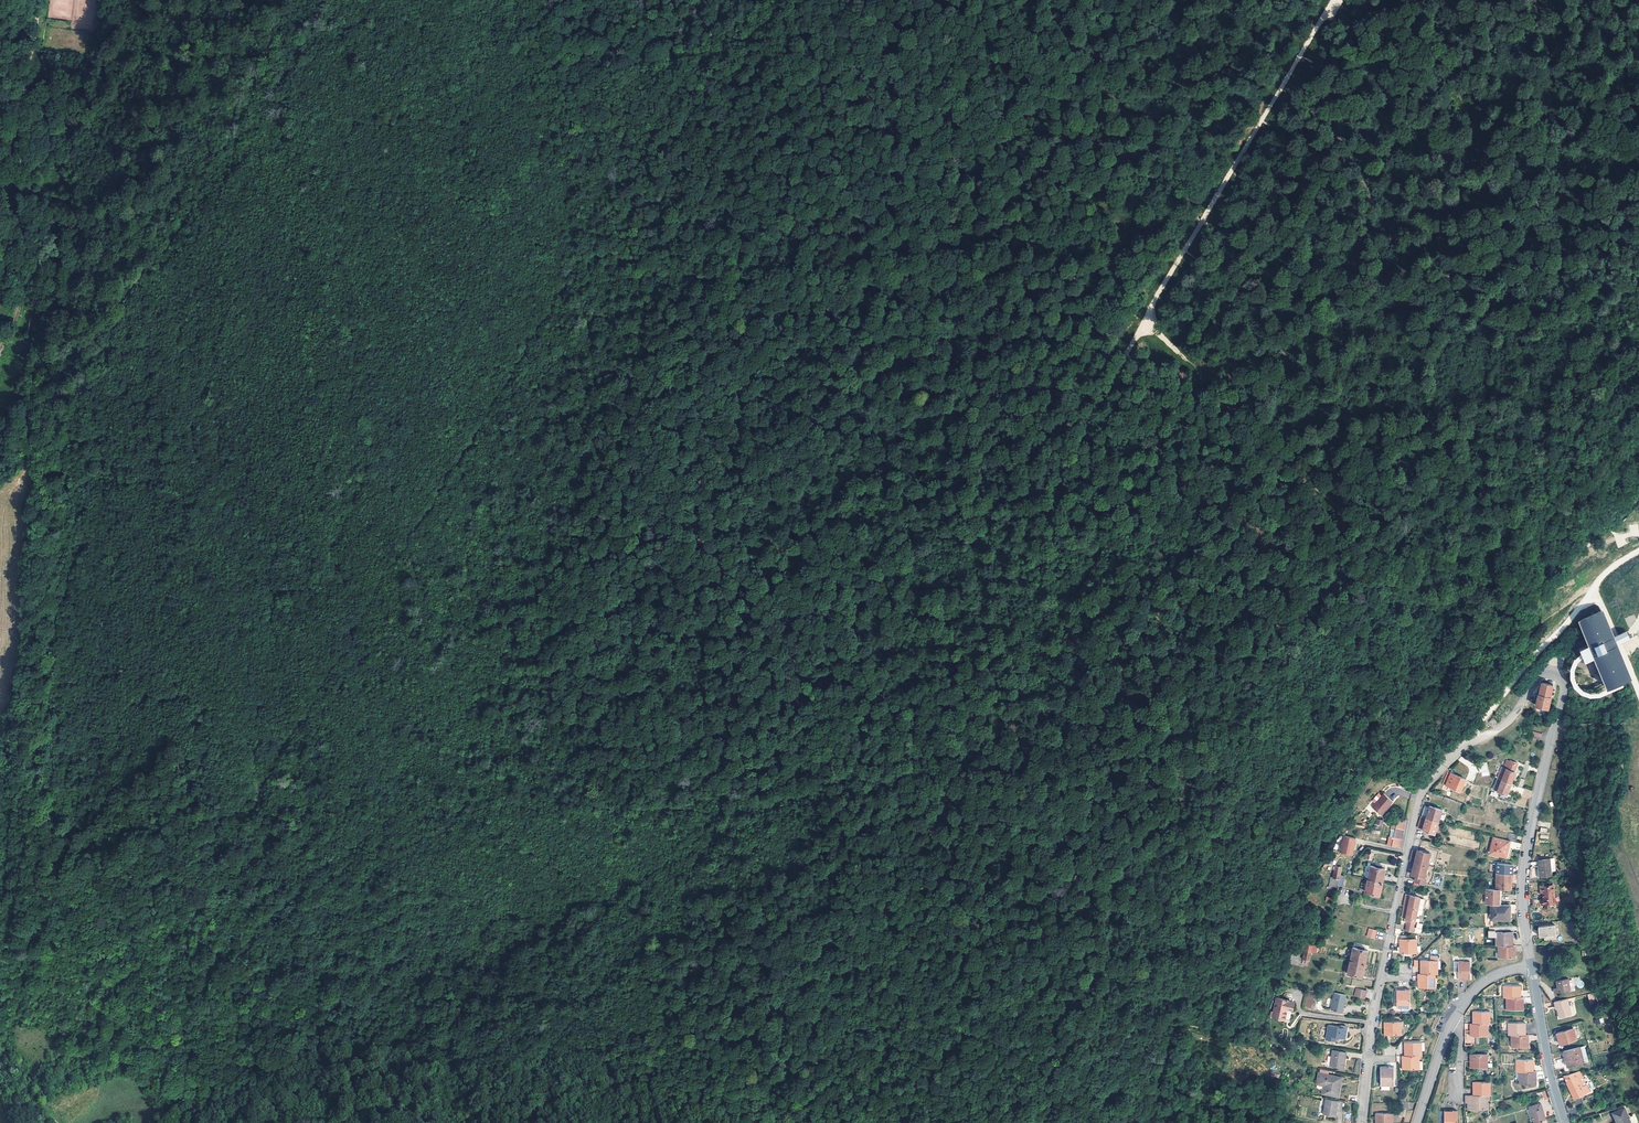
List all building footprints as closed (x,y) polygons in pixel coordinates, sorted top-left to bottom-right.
[(1613,641),(1600,608),(1575,619),(1585,645),(1574,649),(1579,663),(1591,658),(1602,688),(1628,677),(1613,641)] [(1552,685),(1542,682),(1540,694),(1539,694),(1537,705),(1549,708),(1552,697),(1550,696),(1552,685)] [(1542,735),(1532,732),(1530,738),(1540,741),(1542,735)] [(1503,768),(1498,778),(1512,784),(1516,772),(1515,772),(1519,764),(1512,761),(1511,761),(1508,760),(1506,766),(1509,767),(1508,769),(1507,769),(1503,768)] [(1487,762),(1479,764),(1481,772),(1489,770),(1489,769),(1487,762)] [(1467,780),(1449,772),(1444,784),(1462,791),(1467,780)] [(1507,795),(1512,784),(1498,778),(1494,789),(1499,790),(1499,791),(1507,795)] [(1523,787),(1518,786),(1516,785),(1513,793),(1524,796),(1527,789),(1523,787)] [(1392,795),(1382,789),(1373,803),(1382,810),(1392,795)] [(1426,806),(1422,816),(1440,822),(1443,810),(1431,806),(1431,807),(1426,806)] [(1440,822),(1422,816),(1419,827),(1424,829),(1423,830),(1436,834),(1440,822)] [(1510,840),(1513,841),(1519,842),(1520,835),(1511,833),(1510,840)] [(1358,838),(1346,835),(1342,851),(1355,854),(1358,838)] [(1508,858),(1509,857),(1513,841),(1510,840),(1496,837),(1492,853),(1508,858)] [(1401,848),(1403,839),(1394,838),(1392,846),(1401,848)] [(1411,861),(1415,863),(1428,866),(1431,853),(1418,850),(1418,852),(1413,850),(1411,861)] [(1554,876),(1553,859),(1540,860),(1541,876),(1554,876)] [(1428,866),(1415,863),(1413,875),(1417,876),(1416,882),(1424,884),(1428,866)] [(1498,873),(1511,874),(1513,874),(1513,869),(1514,869),(1515,864),(1499,863),(1498,873)] [(1369,879),(1384,882),(1386,869),(1382,868),(1380,868),(1381,865),(1377,864),(1376,867),(1372,866),(1369,879)] [(1337,890),(1341,873),(1334,871),(1333,876),(1331,876),(1329,887),(1337,890)] [(1498,873),(1497,886),(1512,887),(1512,879),(1511,879),(1511,874),(1498,873)] [(1381,895),(1384,882),(1369,879),(1366,892),(1371,893),(1371,895),(1374,895),(1374,894),(1377,894),(1381,895)] [(1555,902),(1554,885),(1541,886),(1542,892),(1544,892),(1545,903),(1555,902)] [(1492,905),(1499,905),(1499,900),(1500,900),(1501,890),(1496,889),(1487,889),(1486,905),(1492,905)] [(1405,906),(1424,910),(1426,900),(1420,898),(1421,897),(1412,895),(1412,896),(1407,895),(1405,906)] [(1502,905),(1499,905),(1492,905),(1491,920),(1510,920),(1510,905),(1502,905)] [(1423,915),(1424,910),(1405,906),(1403,917),(1406,918),(1406,920),(1409,921),(1407,931),(1414,933),(1422,932),(1423,929),(1415,927),(1417,914),(1423,915)] [(1554,925),(1538,927),(1539,936),(1555,935),(1554,925)] [(1378,930),(1370,928),(1367,937),(1376,939),(1378,930)] [(1495,946),(1498,946),(1514,945),(1513,940),(1511,940),(1511,933),(1497,933),(1497,940),(1495,940),(1495,946)] [(1418,939),(1408,939),(1401,939),(1400,940),(1400,946),(1402,946),(1402,953),(1417,953),(1416,945),(1418,945),(1418,939)] [(1306,949),(1313,951),(1315,943),(1308,941),(1306,949)] [(1516,946),(1514,945),(1498,946),(1498,951),(1500,951),(1500,958),(1514,958),(1514,951),(1516,951),(1516,946)] [(1352,960),(1367,964),(1369,951),(1365,950),(1363,949),(1363,947),(1360,946),(1359,948),(1354,947),(1352,960)] [(1311,959),(1313,951),(1306,949),(1304,957),(1311,959)] [(1364,977),(1367,964),(1352,960),(1351,965),(1349,973),(1354,974),(1353,977),(1357,977),(1357,975),(1359,976),(1364,977)] [(1421,974),(1437,974),(1439,974),(1439,968),(1437,968),(1437,960),(1431,961),(1423,961),(1423,968),(1421,968),(1421,974)] [(1463,964),(1463,962),(1453,962),(1454,979),(1463,979),(1463,977),(1470,977),(1470,964),(1463,964)] [(1437,980),(1437,974),(1421,974),(1419,975),(1419,980),(1420,980),(1421,988),(1435,987),(1434,980),(1437,980)] [(1568,978),(1556,979),(1557,987),(1556,987),(1562,991),(1569,990),(1568,978)] [(1506,998),(1521,998),(1521,994),(1519,994),(1519,986),(1505,986),(1505,994),(1503,994),(1503,998),(1506,998)] [(1317,991),(1309,989),(1305,1010),(1312,1012),(1317,991)] [(1367,992),(1357,990),(1356,997),(1366,999),(1367,992)] [(1411,1008),(1410,990),(1405,990),(1404,992),(1397,992),(1397,1006),(1405,1005),(1405,1008),(1411,1008)] [(1348,996),(1336,993),(1332,1010),(1344,1012),(1348,996)] [(1570,1014),(1566,997),(1554,1000),(1555,1006),(1557,1006),(1559,1016),(1570,1014)] [(1524,998),(1521,998),(1506,998),(1506,1003),(1508,1003),(1508,1010),(1522,1010),(1522,1003),(1524,1003),(1524,998)] [(1295,1002),(1278,999),(1274,1018),(1286,1020),(1288,1010),(1293,1011),(1295,1002)] [(1472,1024),(1488,1024),(1490,1024),(1490,1019),(1488,1019),(1488,1012),(1475,1012),(1475,1019),(1472,1019),(1472,1024)] [(1402,1029),(1402,1021),(1384,1022),(1384,1029),(1386,1029),(1386,1035),(1400,1035),(1400,1029),(1402,1029)] [(1488,1029),(1488,1024),(1472,1024),(1470,1024),(1470,1029),(1472,1029),(1472,1036),(1486,1036),(1486,1029),(1488,1029)] [(1511,1036),(1526,1036),(1526,1031),(1524,1031),(1524,1024),(1510,1024),(1510,1031),(1508,1031),(1508,1036),(1511,1036)] [(1341,1027),(1329,1025),(1327,1039),(1332,1040),(1333,1035),(1335,1036),(1346,1038),(1348,1026),(1341,1025),(1341,1027)] [(1577,1039),(1574,1027),(1557,1032),(1560,1044),(1577,1039)] [(1529,1035),(1526,1036),(1511,1036),(1511,1041),(1513,1041),(1513,1048),(1527,1047),(1527,1041),(1529,1041),(1529,1035)] [(1404,1056),(1420,1056),(1422,1056),(1422,1049),(1425,1049),(1425,1042),(1407,1042),(1407,1050),(1404,1050),(1404,1056)] [(1568,1066),(1582,1062),(1584,1062),(1580,1046),(1564,1050),(1568,1066)] [(1347,1053),(1333,1050),(1331,1065),(1345,1068),(1347,1053)] [(1487,1061),(1487,1055),(1470,1055),(1470,1060),(1470,1061),(1472,1061),(1472,1068),(1486,1068),(1486,1061),(1487,1061)] [(1420,1062),(1420,1056),(1404,1056),(1402,1056),(1402,1062),(1404,1062),(1404,1069),(1422,1069),(1422,1062),(1420,1062)] [(1519,1073),(1534,1073),(1534,1068),(1532,1068),(1532,1061),(1518,1061),(1518,1068),(1516,1068),(1516,1073),(1519,1073)] [(1394,1085),(1394,1068),(1388,1068),(1388,1070),(1381,1071),(1381,1088),(1388,1088),(1388,1086),(1394,1085)] [(1537,1073),(1534,1073),(1519,1073),(1519,1077),(1521,1077),(1521,1085),(1535,1085),(1535,1077),(1537,1077),(1537,1073)] [(1343,1077),(1320,1074),(1318,1085),(1325,1086),(1324,1091),(1334,1092),(1333,1096),(1340,1097),(1343,1077)] [(1578,1078),(1567,1083),(1574,1099),(1585,1094),(1582,1087),(1578,1078)] [(1473,1090),(1473,1096),(1488,1096),(1491,1096),(1491,1089),(1489,1089),(1489,1082),(1475,1082),(1475,1088),(1475,1090),(1473,1090)] [(1488,1096),(1473,1096),(1470,1096),(1470,1102),(1472,1102),(1472,1109),(1486,1109),(1486,1102),(1488,1101),(1488,1096)] [(1344,1102),(1328,1099),(1325,1115),(1336,1116),(1337,1110),(1342,1111),(1344,1102)] [(1547,1120),(1542,1104),(1531,1108),(1536,1122),(1537,1122),(1547,1120)] [(1619,1122),(1631,1122),(1624,1108),(1613,1113),(1617,1122),(1619,1122)] [(1457,1112),(1451,1112),(1451,1114),(1443,1114),(1443,1112),(1438,1112),(1438,1122),(1457,1122),(1457,1112)] [(1393,1121),(1391,1121),(1391,1114),(1378,1114),(1377,1121),(1375,1121),(1375,1122),(1393,1122),(1393,1121)]
